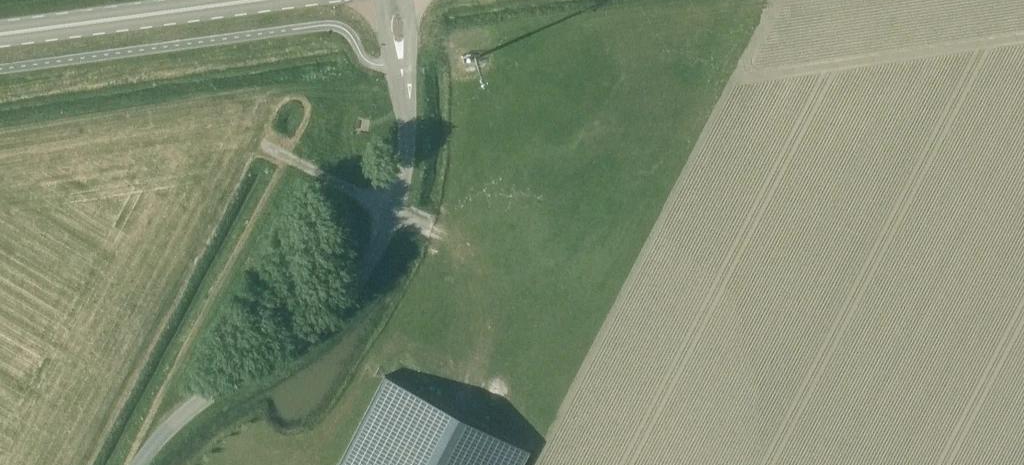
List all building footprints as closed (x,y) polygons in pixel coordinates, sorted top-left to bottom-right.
[(338,464),(520,464),(528,448),(385,374),(338,464)]
